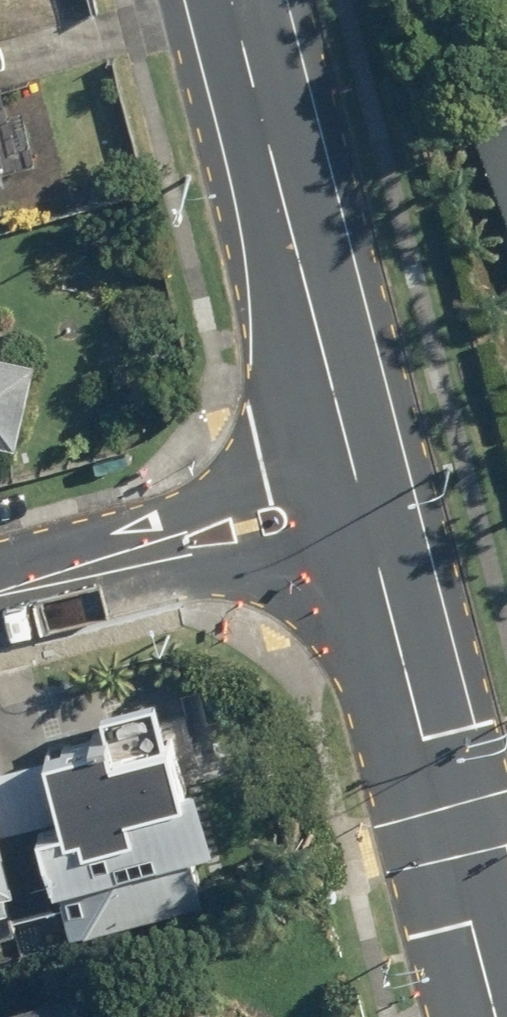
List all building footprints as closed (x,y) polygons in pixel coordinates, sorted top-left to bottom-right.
[(469,139),(506,241),(506,125),(469,139)] [(11,455),(31,371),(0,364),(0,452),(11,455)] [(16,931),(5,897),(39,886),(59,945),(194,900),(180,860),(197,854),(143,695),(82,716),(88,735),(0,764),(0,936),(16,931)] [(2,1008),(4,1016),(84,1016),(77,989),(2,1008)]
